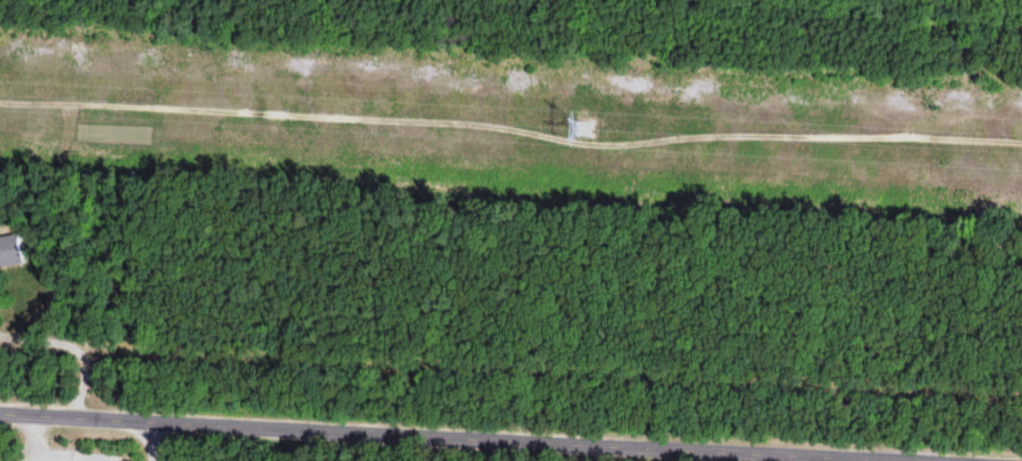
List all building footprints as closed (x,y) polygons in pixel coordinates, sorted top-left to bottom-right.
[(20,263),(20,242),(0,242),(0,263),(20,263)]
